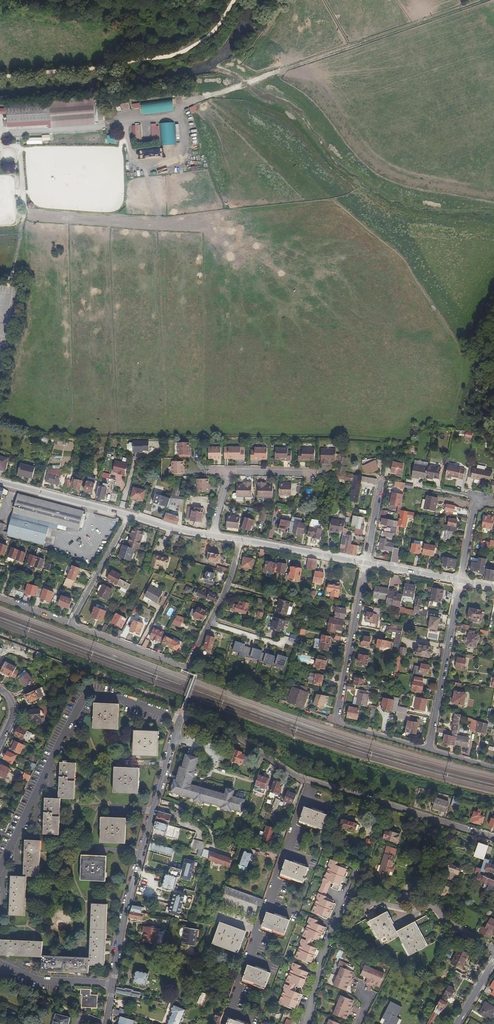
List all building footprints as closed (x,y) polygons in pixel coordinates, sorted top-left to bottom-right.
[(0,109),(0,115),(5,115),(7,127),(47,125),(47,128),(95,125),(94,122),(98,122),(98,121),(102,121),(100,100),(93,101),(93,98),(49,102),(49,103),(49,106),(39,107),(5,109),(0,109)] [(141,104),(143,116),(174,111),(172,99),(141,104)] [(159,123),(161,146),(176,145),(175,122),(159,123)] [(159,124),(152,124),(152,141),(160,141),(159,124)] [(160,147),(145,149),(146,158),(161,157),(160,147)] [(148,451),(148,442),(132,442),(132,453),(142,453),(142,451),(148,451)] [(189,455),(189,451),(187,451),(187,448),(188,448),(188,443),(177,443),(176,455),(189,455)] [(220,460),(220,448),(208,448),(208,460),(213,459),(217,458),(217,460),(220,460)] [(244,461),(244,451),(241,451),(241,448),(228,448),(228,460),(233,460),(234,460),(234,458),(237,459),(237,461),(244,461)] [(266,460),(267,449),(254,448),(254,451),(251,451),(250,461),(258,461),(258,459),(261,459),(260,460),(261,460),(266,460)] [(291,461),(291,452),(287,452),(287,449),(275,449),(275,460),(280,460),(281,460),(281,459),(284,459),(284,461),(291,461)] [(314,460),(314,449),(302,449),(302,452),(298,452),(298,461),(306,462),(306,459),(308,459),(308,460),(309,460),(314,460)] [(340,456),(340,454),(336,454),(336,449),(321,449),(321,464),(327,464),(328,460),(330,461),(332,462),(334,462),(336,460),(339,460),(340,456)] [(339,460),(338,465),(345,466),(347,458),(340,456),(339,460)] [(379,468),(376,460),(363,466),(366,474),(379,468)] [(125,476),(128,464),(115,461),(113,472),(116,473),(118,473),(118,474),(125,476)] [(180,470),(181,467),(182,467),(182,462),(170,461),(170,474),(183,474),(183,470),(180,470)] [(425,478),(427,465),(427,463),(414,461),(411,477),(419,479),(419,477),(425,478)] [(404,474),(406,464),(396,463),(394,473),(404,474)] [(32,478),(34,468),(19,464),(17,475),(32,478)] [(345,473),(347,467),(345,466),(338,465),(337,472),(345,473)] [(439,479),(441,468),(427,465),(425,478),(433,479),(433,478),(439,479)] [(489,482),(491,472),(484,470),(485,466),(477,465),(476,469),(473,468),(472,469),(471,478),(471,479),(489,482)] [(462,479),(464,469),(446,466),(444,478),(451,479),(451,477),(455,478),(455,476),(458,476),(458,478),(462,479)] [(48,470),(45,481),(58,484),(61,469),(48,470)] [(357,502),(361,481),(376,484),(377,479),(354,475),(349,501),(357,502)] [(80,490),(83,481),(73,478),(71,484),(74,484),(73,488),(80,490)] [(95,483),(96,480),(88,478),(84,491),(89,492),(90,490),(93,490),(95,483)] [(204,488),(204,485),(205,485),(205,484),(205,479),(194,479),(194,492),(206,492),(206,488),(204,488)] [(104,499),(108,484),(100,482),(99,484),(98,491),(96,497),(104,499)] [(251,497),(252,483),(245,483),(245,487),(242,487),(241,485),(238,485),(237,486),(237,494),(236,494),(235,494),(234,494),(233,495),(233,497),(233,498),(235,498),(236,498),(237,496),(251,497)] [(273,498),(273,488),(273,487),(272,486),(269,486),(268,487),(265,487),(265,484),(258,483),(258,498),(273,498)] [(292,497),(292,484),(288,484),(288,486),(284,486),(284,485),(279,485),(279,496),(292,497)] [(143,501),(145,490),(133,487),(131,498),(143,501)] [(178,497),(181,489),(174,487),(171,496),(178,497)] [(400,502),(402,497),(398,496),(398,494),(393,493),(391,505),(400,507),(400,504),(402,504),(402,502),(400,502)] [(49,528),(57,530),(57,528),(60,529),(61,525),(79,530),(84,511),(18,494),(9,526),(8,529),(3,528),(4,524),(0,523),(0,535),(7,537),(8,536),(44,545),(49,528)] [(168,507),(170,499),(156,494),(152,505),(167,510),(168,507)] [(184,505),(185,498),(178,497),(171,496),(170,499),(168,507),(183,512),(184,505)] [(435,511),(438,498),(427,496),(426,500),(423,499),(421,509),(435,511)] [(454,511),(455,506),(447,505),(446,509),(445,513),(450,514),(451,511),(454,511)] [(202,522),(204,508),(188,506),(188,511),(187,519),(191,519),(191,520),(202,522)] [(406,528),(407,521),(406,521),(407,517),(414,518),(415,513),(401,510),(400,514),(399,522),(398,526),(406,528)] [(178,519),(179,517),(166,513),(164,520),(177,525),(179,520),(178,519)] [(239,529),(240,517),(235,517),(234,517),(234,518),(231,517),(231,515),(228,515),(226,527),(239,529)] [(304,533),(306,522),(302,522),(302,518),(292,516),(291,520),(290,528),(289,532),(300,534),(300,532),(304,533)] [(363,526),(364,518),(353,516),(351,525),(356,526),(356,528),(362,529),(363,526)] [(493,523),(493,520),(493,516),(490,516),(490,518),(487,517),(484,516),(482,528),(492,530),(493,527),(493,524),(493,523)] [(252,531),(255,520),(245,517),(242,528),(252,531)] [(448,525),(443,524),(442,530),(456,532),(457,527),(456,527),(457,520),(449,518),(448,525)] [(320,539),(323,523),(319,522),(319,520),(311,519),(308,536),(320,539)] [(344,528),(345,521),(332,519),(329,530),(340,532),(340,530),(343,531),(344,528)] [(290,528),(291,520),(289,520),(289,521),(282,520),(280,531),(287,532),(288,528),(290,528)] [(362,535),(363,530),(364,530),(365,526),(363,526),(362,529),(356,528),(355,534),(362,535)] [(356,556),(357,546),(350,544),(352,535),(346,534),(347,528),(344,528),(343,531),(339,552),(356,556)] [(137,550),(144,532),(133,529),(129,542),(130,543),(129,547),(134,549),(137,550)] [(451,541),(453,532),(442,530),(441,538),(451,541)] [(177,546),(179,535),(173,534),(171,544),(177,546)] [(394,548),(394,544),(390,543),(390,542),(386,542),(387,540),(381,539),(379,549),(393,552),(394,548)] [(420,553),(421,547),(422,548),(424,542),(415,541),(414,544),(413,543),(411,552),(420,553)] [(434,556),(436,546),(424,544),(423,554),(434,556)] [(130,561),(134,549),(129,547),(123,545),(119,557),(130,561)] [(15,559),(19,550),(12,548),(8,557),(15,559)] [(399,564),(400,556),(398,555),(399,549),(394,548),(393,552),(391,562),(399,564)] [(22,562),(25,553),(19,550),(15,559),(22,562)] [(218,563),(220,555),(209,553),(207,561),(218,563)] [(34,566),(37,557),(30,555),(27,564),(34,566)] [(167,567),(169,559),(164,557),(155,555),(151,567),(159,569),(160,565),(167,567)] [(41,569),(44,560),(37,557),(34,566),(41,569)] [(456,567),(458,561),(454,561),(454,559),(443,557),(442,565),(453,567),(456,567)] [(252,570),(254,560),(244,558),(242,567),(252,570)] [(484,574),(487,559),(480,558),(479,563),(472,561),(471,565),(472,566),(471,570),(478,572),(478,573),(484,574)] [(315,571),(317,560),(308,559),(307,569),(315,571)] [(276,564),(267,562),(265,572),(266,573),(265,575),(272,577),(272,574),(276,574),(276,573),(277,571),(275,570),(276,564)] [(285,574),(286,565),(278,563),(277,571),(276,573),(285,574)] [(76,581),(80,568),(73,565),(68,578),(74,580),(76,581)] [(229,570),(212,565),(211,568),(228,573),(229,570)] [(300,581),(302,570),(291,568),(289,578),(300,581)] [(486,569),(484,580),(493,581),(493,571),(486,569)] [(131,584),(120,579),(122,575),(112,570),(108,580),(122,587),(120,590),(126,593),(131,584)] [(213,578),(214,574),(207,572),(205,582),(213,584),(215,578),(213,578)] [(322,584),(324,574),(315,572),(313,583),(322,584)] [(70,588),(74,580),(68,578),(67,578),(64,585),(70,588)] [(338,601),(341,585),(340,583),(338,582),(336,584),(335,587),(329,585),(328,591),(328,594),(331,595),(331,596),(334,597),(334,598),(329,597),(328,599),(338,601)] [(36,597),(39,587),(28,584),(25,593),(36,597)] [(412,601),(415,586),(405,584),(402,595),(407,596),(406,599),(412,601)] [(106,600),(112,590),(103,585),(97,595),(106,600)] [(158,602),(163,592),(150,586),(145,595),(158,602)] [(190,594),(193,588),(187,586),(184,591),(190,594)] [(53,592),(39,587),(36,597),(50,602),(53,592)] [(389,590),(389,589),(374,587),(372,597),(387,600),(388,593),(389,590)] [(441,607),(445,590),(433,587),(429,604),(441,607)] [(196,589),(194,593),(207,599),(208,598),(216,602),(218,597),(220,594),(206,589),(204,592),(198,589),(198,590),(196,589)] [(400,607),(402,595),(398,595),(397,595),(396,598),(394,597),(394,594),(388,593),(387,600),(386,604),(391,605),(392,604),(395,605),(396,607),(400,607)] [(69,608),(72,600),(62,596),(59,605),(69,608)] [(426,617),(428,611),(419,609),(421,600),(416,599),(413,611),(413,615),(426,617)] [(286,615),(290,604),(280,600),(276,612),(286,615)] [(246,615),(249,604),(243,603),(242,603),(241,605),(239,604),(239,606),(234,605),(233,611),(246,615)] [(103,621),(106,611),(95,607),(91,617),(103,621)] [(344,619),(346,609),(336,607),(334,617),(344,619)] [(193,609),(190,615),(194,617),(202,621),(207,612),(198,608),(197,611),(193,609)] [(375,624),(377,613),(380,613),(380,611),(381,609),(374,608),(373,613),(367,612),(366,621),(371,622),(371,623),(375,624)] [(479,620),(480,612),(470,610),(469,611),(468,611),(467,615),(468,616),(468,618),(470,618),(470,621),(476,623),(477,620),(479,620)] [(122,628),(127,619),(117,613),(112,622),(122,628)] [(439,631),(441,618),(431,616),(428,629),(439,631)] [(341,631),(343,621),(334,619),(335,618),(328,617),(327,625),(328,625),(327,631),(334,633),(335,630),(341,631)] [(281,633),(285,622),(272,618),(269,629),(281,633)] [(141,634),(144,624),(134,620),(130,630),(141,634)] [(399,644),(402,630),(390,627),(387,627),(387,631),(396,633),(394,643),(399,644)] [(161,642),(164,632),(154,629),(151,638),(161,642)] [(465,638),(464,642),(467,643),(466,646),(475,648),(478,636),(474,635),(475,632),(469,631),(467,638),(465,638)] [(178,651),(182,642),(174,638),(173,638),(171,637),(170,639),(166,636),(162,643),(178,651)] [(330,645),(331,637),(322,636),(321,640),(315,639),(314,642),(319,643),(330,645)] [(211,651),(215,639),(208,637),(206,643),(204,649),(211,651)] [(369,647),(371,638),(365,637),(364,642),(361,642),(361,646),(369,647)] [(387,648),(388,642),(381,641),(378,640),(376,648),(380,649),(380,647),(387,648)] [(244,658),(245,656),(248,647),(244,646),(245,644),(235,641),(233,650),(239,652),(238,656),(244,658)] [(328,651),(330,645),(319,643),(318,645),(320,646),(320,650),(328,651)] [(429,657),(431,648),(419,645),(418,651),(416,650),(415,655),(429,657)] [(250,656),(259,658),(261,652),(261,651),(248,647),(245,656),(250,657),(250,656)] [(367,666),(368,657),(367,656),(368,653),(361,651),(360,655),(359,655),(357,665),(367,666)] [(259,660),(272,664),(274,656),(261,652),(259,658),(259,660)] [(202,672),(210,656),(207,655),(204,660),(199,671),(202,672)] [(275,664),(284,667),(287,657),(278,655),(275,664)] [(326,664),(327,658),(317,657),(316,663),(315,668),(324,670),(325,664),(326,664)] [(464,670),(466,660),(458,658),(456,668),(464,670)] [(17,668),(6,662),(1,671),(12,677),(16,670),(17,668)] [(428,674),(430,666),(421,664),(420,673),(428,674)] [(33,681),(25,671),(18,677),(25,687),(33,681)] [(321,687),(323,676),(310,673),(309,677),(315,678),(314,682),(309,681),(308,684),(321,687)] [(363,687),(364,679),(355,677),(353,686),(355,686),(363,687)] [(422,690),(423,684),(413,682),(412,688),(413,688),(413,690),(420,691),(421,690),(422,690)] [(302,708),(307,693),(306,693),(308,688),(294,685),(293,688),(294,689),(289,703),(302,708)] [(43,696),(39,689),(34,691),(27,695),(26,695),(29,703),(38,699),(43,696)] [(464,706),(466,695),(455,692),(452,704),(464,706)] [(356,706),(367,708),(369,695),(358,693),(358,698),(354,697),(353,704),(356,705),(356,706)] [(326,709),(329,697),(317,694),(314,706),(326,709)] [(384,699),(382,709),(396,712),(397,707),(399,698),(395,697),(394,701),(384,699)] [(424,712),(427,699),(417,697),(414,710),(424,712)] [(119,730),(119,704),(95,703),(94,729),(119,730)] [(357,720),(359,710),(349,707),(347,718),(357,720)] [(41,723),(39,709),(30,711),(31,720),(33,719),(33,724),(41,723)] [(406,714),(396,712),(395,718),(409,721),(410,715),(406,714)] [(457,735),(461,715),(455,714),(454,721),(455,721),(454,725),(452,725),(451,729),(454,729),(453,734),(451,734),(451,736),(456,737),(457,735)] [(462,725),(464,719),(472,723),(472,719),(461,715),(457,735),(459,736),(460,733),(461,727),(462,728),(462,725)] [(488,728),(488,725),(477,721),(475,732),(486,735),(488,728)] [(416,734),(418,724),(407,722),(405,732),(416,734)] [(28,742),(32,733),(19,727),(15,736),(23,740),(23,739),(28,742)] [(157,757),(158,731),(134,730),(133,756),(157,757)] [(455,746),(456,737),(451,736),(450,736),(445,735),(443,744),(455,746)] [(467,748),(469,738),(459,736),(457,735),(456,737),(455,746),(467,748)] [(20,754),(24,745),(16,741),(14,745),(12,745),(10,749),(20,754)] [(223,793),(190,781),(192,775),(193,775),(195,769),(194,768),(199,756),(187,751),(182,764),(181,764),(177,776),(175,776),(171,788),(194,796),(193,798),(199,800),(200,798),(220,805),(219,807),(229,811),(229,809),(239,813),(244,800),(231,796),(233,790),(225,788),(223,793)] [(245,765),(248,757),(240,754),(241,753),(235,751),(232,761),(245,765)] [(12,764),(17,756),(8,752),(4,759),(10,761),(9,763),(12,764)] [(75,800),(77,763),(61,763),(59,799),(46,798),(44,835),(60,836),(61,799),(75,800)] [(11,769),(1,765),(0,767),(0,776),(6,778),(11,769)] [(138,793),(139,768),(114,767),(113,793),(138,793)] [(28,782),(31,776),(25,773),(22,779),(28,782)] [(265,789),(269,779),(259,776),(254,791),(264,795),(266,790),(265,789)] [(281,784),(274,781),(269,796),(273,798),(275,794),(279,795),(281,791),(279,790),(281,784)] [(293,805),(296,795),(288,792),(284,802),(293,805)] [(445,813),(448,802),(435,798),(432,808),(445,813)] [(322,828),(327,814),(305,806),(300,820),(322,828)] [(183,816),(176,811),(174,815),(181,819),(183,816)] [(481,825),(483,817),(480,816),(481,812),(477,811),(477,813),(474,812),(472,818),(471,822),(472,822),(481,825)] [(169,825),(172,815),(159,812),(157,821),(169,825)] [(126,843),(127,817),(102,817),(101,842),(126,843)] [(354,831),(356,824),(342,820),(340,826),(354,831)] [(173,839),(177,828),(169,825),(157,821),(154,829),(166,833),(165,837),(173,839)] [(271,844),(276,828),(267,825),(262,841),(271,844)] [(397,844),(400,835),(395,833),(395,832),(392,831),(391,832),(386,830),(383,839),(397,844)] [(40,877),(42,840),(26,840),(25,876),(12,876),(11,915),(26,916),(28,877),(40,877)] [(175,850),(152,843),(150,849),(174,856),(175,850)] [(486,853),(488,847),(480,844),(476,856),(484,859),(486,853)] [(390,869),(396,850),(388,847),(379,874),(388,877),(389,873),(392,874),(393,870),(390,869)] [(251,868),(253,862),(251,861),(252,858),(249,857),(250,853),(243,851),(237,869),(247,872),(248,867),(251,868)] [(233,860),(212,853),(209,860),(230,867),(233,860)] [(106,880),(107,855),(82,854),(81,880),(106,880)] [(166,874),(162,887),(174,891),(178,877),(189,880),(190,881),(195,862),(185,859),(182,870),(171,867),(168,875),(166,874)] [(490,872),(492,866),(488,864),(489,861),(484,859),(481,870),(481,871),(485,873),(485,870),(490,872)] [(303,882),(308,868),(285,860),(280,874),(303,882)] [(338,892),(346,870),(345,870),(341,868),(338,867),(339,864),(331,861),(329,866),(325,878),(324,877),(322,883),(323,883),(330,886),(331,883),(334,884),(332,890),(338,892)] [(459,875),(461,869),(449,865),(446,874),(449,875),(450,872),(459,875)] [(488,878),(480,874),(478,879),(492,885),(491,887),(493,889),(493,888),(493,881),(488,878)] [(445,898),(450,888),(441,884),(437,894),(445,898)] [(331,911),(333,905),(331,904),(325,902),(326,900),(326,899),(325,898),(329,888),(322,886),(317,899),(318,900),(312,914),(319,917),(320,916),(328,919),(331,911)] [(264,900),(226,887),(224,893),(262,906),(264,900)] [(179,916),(185,895),(175,892),(169,913),(179,916)] [(410,905),(413,896),(405,894),(403,901),(410,905)] [(142,913),(143,908),(139,907),(139,903),(133,902),(131,911),(142,913)] [(44,955),(44,941),(1,940),(0,955),(44,957),(43,971),(89,972),(90,965),(105,965),(108,903),(93,903),(90,956),(44,955)] [(142,920),(143,915),(144,916),(146,917),(146,916),(148,916),(148,915),(142,913),(131,911),(130,917),(142,920)] [(396,931),(390,918),(389,918),(386,912),(374,918),(373,917),(375,916),(373,911),(365,915),(367,918),(354,925),(365,946),(372,943),(375,949),(399,937),(406,950),(407,950),(410,955),(440,940),(427,915),(396,931)] [(285,935),(290,920),(267,912),(262,927),(285,935)] [(322,935),(325,928),(316,925),(317,922),(309,919),(308,923),(303,938),(311,941),(312,939),(318,941),(320,942),(322,935)] [(479,933),(490,938),(493,933),(493,931),(493,921),(490,919),(485,928),(483,927),(479,933)] [(239,954),(246,932),(220,923),(213,945),(239,954)] [(195,947),(198,927),(187,925),(184,945),(195,947)] [(157,945),(160,929),(147,927),(144,942),(157,945)] [(315,956),(317,949),(309,946),(310,943),(302,940),(300,944),(301,944),(296,959),(303,962),(304,960),(312,963),(315,956)] [(461,968),(469,954),(459,949),(452,963),(461,968)] [(352,978),(354,972),(347,969),(349,965),(341,961),(338,968),(341,969),(334,986),(347,991),(349,985),(351,986),(354,979),(352,978)] [(305,980),(308,972),(300,969),(301,967),(292,964),(291,968),(286,982),(294,985),(294,984),(301,986),(303,987),(305,980)] [(266,987),(271,973),(248,965),(243,979),(266,987)] [(380,987),(385,974),(365,966),(361,975),(368,978),(366,983),(373,986),(374,984),(380,987)] [(146,986),(149,974),(136,971),(134,983),(146,986)] [(297,1001),(300,994),(292,991),(293,988),(285,985),(283,989),(284,989),(278,1004),(285,1007),(286,1005),(292,1007),(294,1008),(297,1001)] [(450,998),(455,990),(449,986),(442,1000),(446,1002),(449,997),(450,998)] [(97,1008),(97,995),(92,995),(92,989),(81,989),(81,995),(83,995),(83,1008),(97,1008)] [(141,993),(133,992),(133,991),(125,989),(125,990),(117,989),(116,993),(140,999),(141,993)] [(202,1004),(206,994),(202,992),(198,1003),(202,1004)] [(351,1015),(354,1008),(352,1007),(354,1001),(346,998),(341,996),(340,998),(334,1014),(346,1019),(349,1014),(351,1015)] [(427,1023),(439,1023),(435,1021),(435,1020),(436,1020),(443,1008),(445,1008),(448,1003),(446,1002),(442,1000),(441,999),(427,1023)] [(403,1008),(391,1002),(383,1018),(387,1021),(386,1023),(400,1023),(402,1020),(398,1018),(403,1008)] [(493,1012),(493,1007),(486,1002),(479,1014),(483,1016),(484,1015),(490,1019),(493,1012)] [(186,1010),(172,1004),(168,1012),(170,1013),(165,1023),(180,1023),(186,1010)] [(72,1018),(57,1014),(55,1023),(70,1023),(72,1018)]
